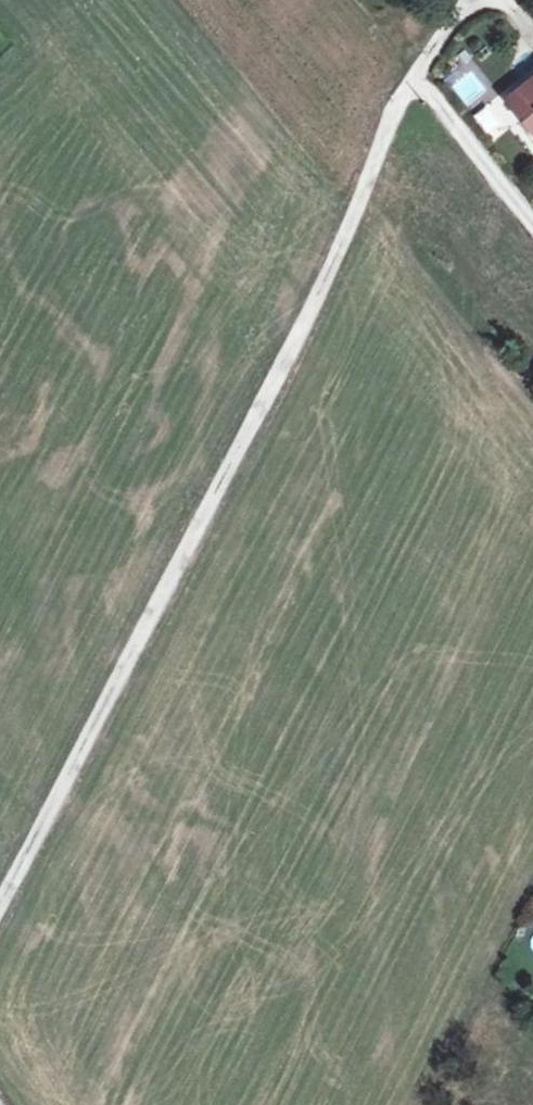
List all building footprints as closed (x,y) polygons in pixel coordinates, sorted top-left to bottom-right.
[(507,101),(532,132),(529,134),(532,139),(532,79),(507,101)] [(484,134),(498,124),(486,106),(472,115),(484,134)]
